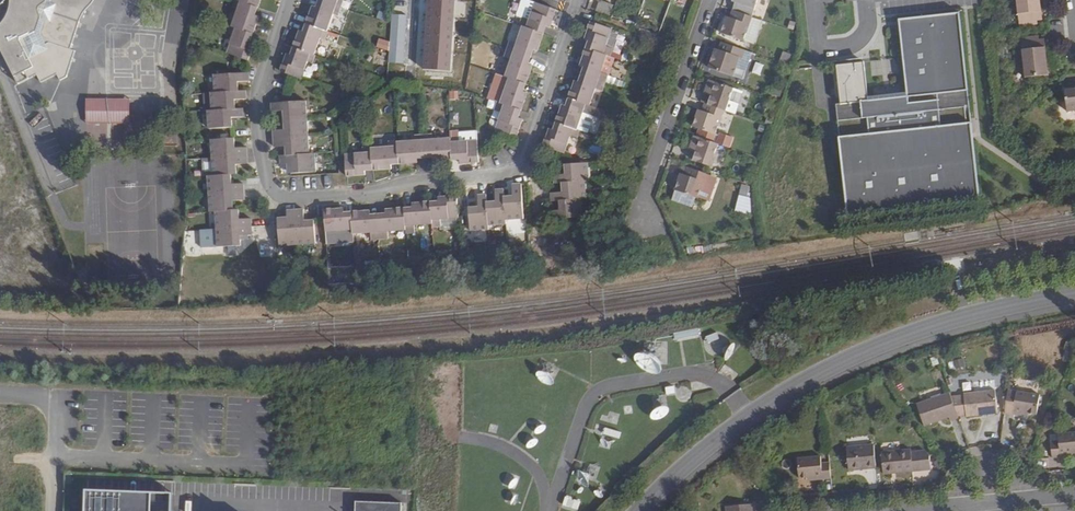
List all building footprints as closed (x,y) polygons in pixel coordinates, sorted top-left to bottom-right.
[(0,4),(0,47),(18,82),(35,73),(39,81),(55,72),(58,78),(63,76),(72,50),(67,48),(81,8),(86,5),(90,1),(91,0),(4,0),(0,4)] [(233,5),(240,8),(233,26),(231,25),(229,31),(233,33),(227,50),(245,57),(252,40),(249,39),(258,15),(254,13),(259,0),(235,0),(233,5)] [(316,6),(313,5),(303,31),(300,30),(291,54),(287,53),(280,70),(299,77),(307,57),(313,60),(315,55),(313,54),(320,36),(325,38),(328,32),(325,31),(332,12),(339,15),(345,0),(319,0),(316,6)] [(610,15),(613,5),(600,0),(598,0),(595,10),(610,15)] [(736,11),(751,17),(757,0),(733,0),(733,1),(735,2),(739,3),(736,11)] [(1022,19),(1046,16),(1045,0),(1020,0),(1022,19)] [(526,25),(547,32),(550,24),(553,24),(557,10),(537,3),(532,17),(527,15),(523,24),(526,25)] [(733,18),(730,17),(728,16),(722,33),(743,41),(751,17),(736,11),(733,18)] [(836,102),(847,208),(979,194),(960,12),(899,18),(907,93),(868,97),(864,60),(836,62),(840,101),(836,102)] [(591,37),(588,44),(611,52),(613,53),(617,43),(609,40),(614,26),(594,20),(588,36),(591,37)] [(514,41),(512,47),(534,54),(537,46),(542,48),(547,32),(526,25),(520,40),(515,38),(514,41)] [(621,29),(614,26),(609,40),(617,43),(621,29)] [(1053,71),(1049,36),(1024,39),(1028,74),(1053,71)] [(512,47),(514,41),(509,40),(503,57),(507,58),(509,54),(512,47)] [(722,51),(718,50),(716,49),(714,55),(710,57),(709,61),(711,64),(710,69),(733,77),(739,57),(743,58),(745,50),(724,43),(722,51)] [(586,64),(584,70),(608,79),(611,70),(605,68),(611,52),(588,44),(582,63),(586,64)] [(512,47),(509,54),(514,56),(508,74),(529,81),(536,63),(531,62),(534,54),(512,47)] [(782,51),(779,61),(790,64),(792,54),(782,51)] [(605,68),(611,70),(617,54),(613,53),(611,52),(605,68)] [(754,62),(751,73),(760,75),(762,64),(754,62)] [(577,77),(570,95),(592,102),(599,84),(605,87),(608,79),(584,70),(581,78),(577,77)] [(247,72),(215,74),(216,92),(213,92),(214,110),(207,110),(208,127),(233,125),(232,115),(243,114),(243,108),(236,108),(236,98),(245,97),(244,90),(237,90),(236,79),(247,79),(247,72)] [(529,81),(508,74),(505,82),(509,84),(502,101),(524,108),(531,90),(526,89),(529,81)] [(710,97),(708,104),(724,110),(726,110),(733,89),(709,80),(705,92),(711,94),(710,97)] [(599,84),(592,102),(594,103),(598,105),(605,87),(599,84)] [(777,88),(773,98),(782,101),(785,91),(777,88)] [(592,102),(570,95),(567,103),(564,102),(557,119),(578,127),(585,109),(591,111),(594,103),(592,102)] [(86,100),(86,123),(129,123),(128,100),(86,100)] [(524,108),(502,101),(501,100),(498,109),(505,110),(499,127),(520,134),(526,117),(521,116),(524,108)] [(305,101),(272,102),(272,110),(284,110),(285,129),(274,130),(274,146),(286,145),(287,155),(279,156),(279,164),(287,163),(287,173),(314,172),(313,153),(307,153),(305,101)] [(705,113),(702,112),(699,111),(693,127),(716,134),(724,110),(708,104),(705,113)] [(578,127),(557,119),(555,127),(551,125),(545,143),(567,151),(573,133),(578,135),(581,128),(578,127)] [(466,160),(474,140),(459,141),(459,135),(451,135),(451,138),(433,139),(432,133),(416,135),(416,140),(397,141),(397,138),(390,139),(391,145),(370,146),(370,144),(362,144),(362,150),(344,152),(346,175),(362,174),(362,172),(372,171),(372,168),(392,167),(391,164),(453,160),(453,162),(466,161),(466,160)] [(718,144),(695,136),(691,148),(697,150),(696,153),(693,161),(710,168),(718,144)] [(235,138),(210,139),(213,174),(208,175),(210,210),(214,210),(216,245),(239,244),(239,234),(249,234),(248,217),(238,217),(238,209),(232,209),(232,199),(243,198),(242,182),(231,183),(231,174),(237,173),(236,162),(246,162),(245,146),(235,147),(235,138)] [(474,140),(466,160),(480,159),(479,138),(475,139),(474,140)] [(563,179),(588,177),(592,177),(591,160),(567,162),(567,171),(554,173),(554,180),(563,179)] [(684,167),(681,174),(676,192),(697,199),(706,175),(690,170),(684,167)] [(560,197),(585,195),(589,194),(588,177),(563,179),(564,189),(552,189),(552,198),(560,197)] [(505,193),(506,217),(525,216),(522,182),(513,183),(514,193),(505,193)] [(506,221),(506,217),(505,193),(504,186),(496,187),(496,197),(488,198),(489,223),(506,221)] [(489,227),(489,223),(488,198),(487,191),(478,192),(479,205),(471,205),(473,229),(489,227)] [(452,196),(443,217),(459,215),(458,194),(452,194),(452,196)] [(586,214),(585,195),(560,197),(561,206),(549,207),(550,217),(586,214)] [(443,217),(452,196),(434,197),(435,202),(412,203),(412,206),(384,208),(384,213),(370,214),(369,209),(343,211),(343,207),(324,208),(325,230),(345,229),(346,236),(352,236),(352,233),(369,232),(369,237),(388,236),(388,230),(406,229),(407,232),(413,232),(413,224),(436,223),(436,226),(439,226),(443,217)] [(279,244),(316,242),(315,219),(304,220),(304,210),(287,211),(287,216),(278,217),(279,244)] [(701,328),(677,333),(679,339),(702,333),(701,328)] [(719,332),(709,337),(711,342),(721,336),(719,332)] [(676,385),(668,386),(669,393),(677,392),(676,385)] [(1041,394),(1010,389),(1006,413),(1030,418),(1031,413),(1038,414),(1041,394)] [(955,402),(961,418),(979,416),(995,414),(1000,413),(997,390),(966,394),(967,400),(955,402)] [(955,402),(952,393),(919,404),(926,425),(951,418),(952,421),(961,418),(955,402)] [(603,428),(602,435),(619,439),(620,432),(603,428)] [(1058,434),(1059,441),(1051,442),(1052,458),(1074,456),(1074,433),(1058,434)] [(877,467),(875,444),(848,446),(849,453),(849,461),(850,469),(877,467)] [(884,473),(922,470),(921,458),(930,457),(925,451),(911,452),(911,449),(883,452),(884,473)] [(833,479),(831,462),(822,463),(822,456),(799,458),(801,478),(808,477),(824,476),(824,480),(833,479)] [(921,458),(922,470),(931,469),(930,457),(921,458)] [(941,469),(945,466),(941,460),(936,462),(941,469)] [(86,510),(173,510),(174,497),(89,494),(87,494),(86,510)] [(561,507),(573,510),(577,510),(581,502),(565,496),(561,507)]
